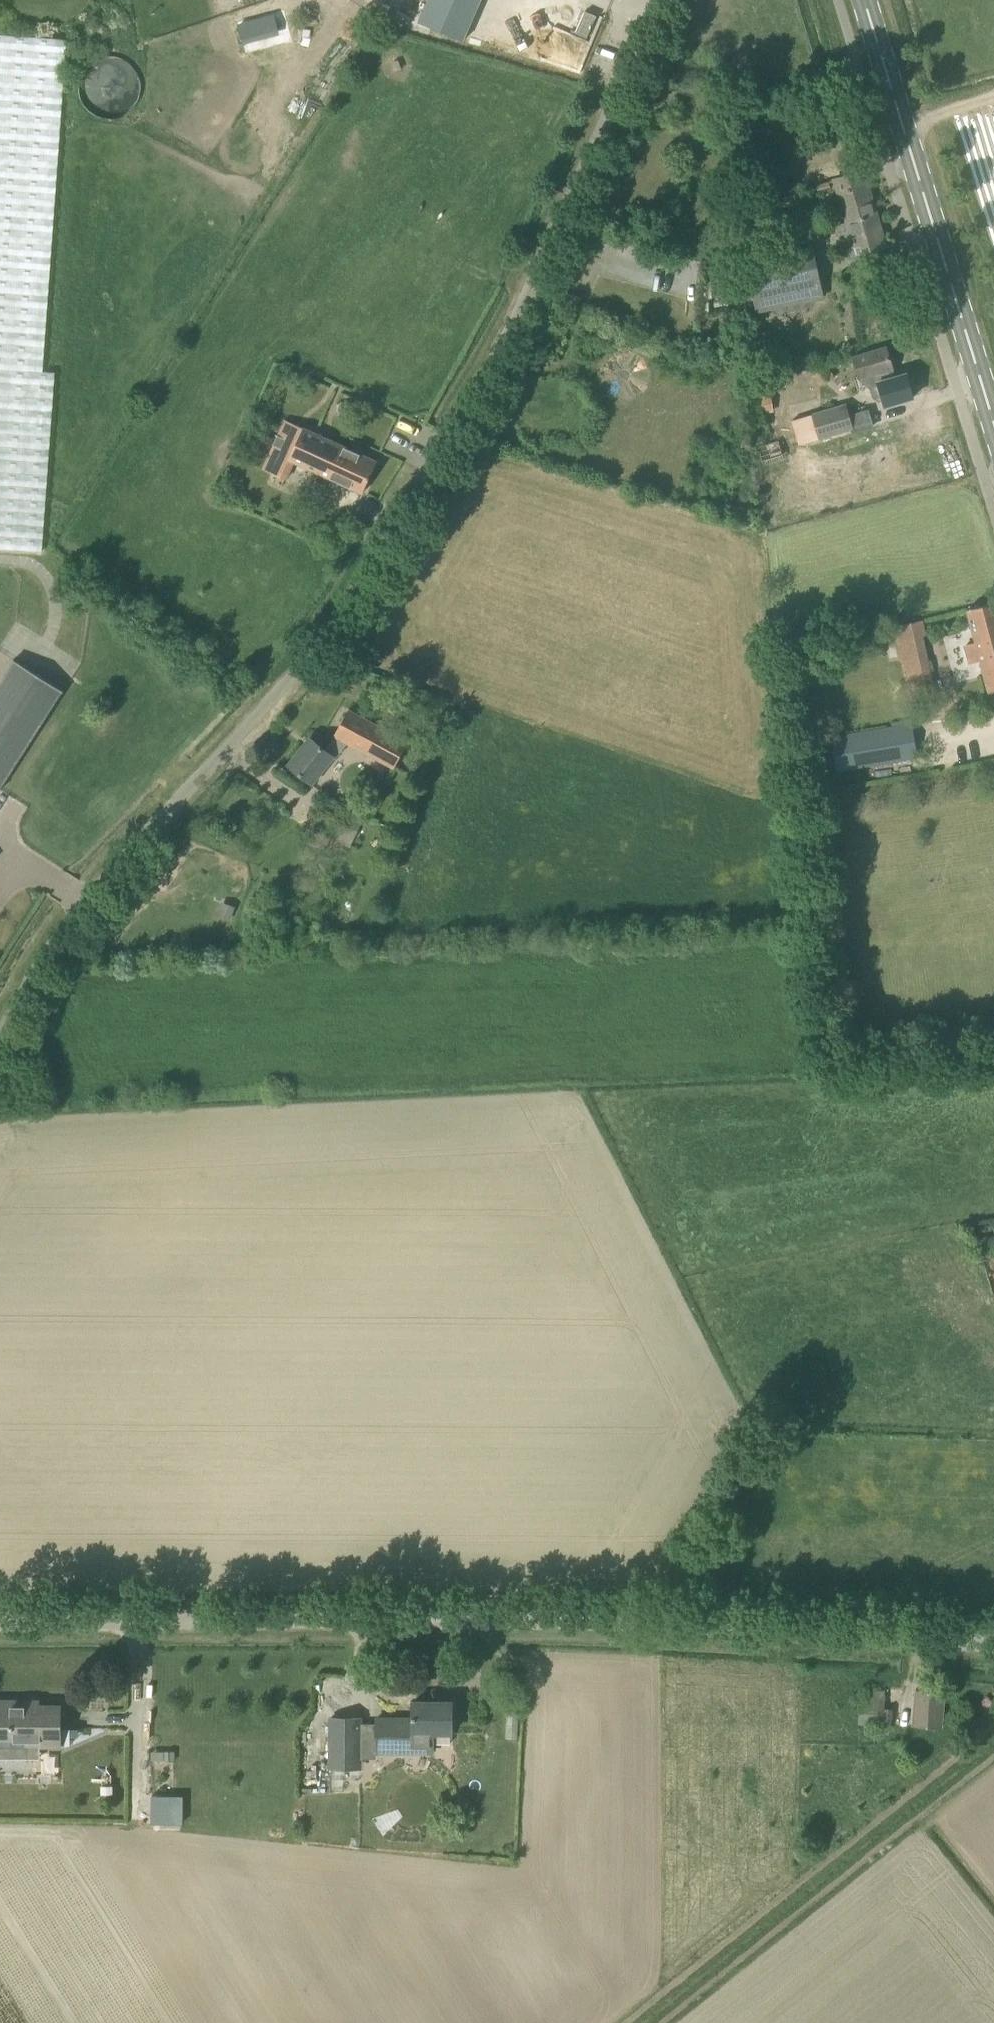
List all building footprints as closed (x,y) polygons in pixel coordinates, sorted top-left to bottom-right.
[(223,17),(219,39),(268,48),(271,35),(259,33),(261,23),(223,17)] [(65,39),(0,34),(0,549),(40,552),(53,372),(41,371),(65,39)] [(140,81),(141,75),(140,69),(138,63),(136,58),(131,53),(127,50),(122,47),(115,45),(110,44),(105,45),(97,47),(93,50),(88,54),(84,60),(81,65),(80,71),(80,77),(81,83),(83,89),(86,94),(90,98),(94,101),(101,104),(105,105),(111,106),(115,105),(122,104),(127,101),(132,96),(136,92),(138,87),(140,81)] [(736,93),(745,90),(741,77),(732,79),(736,93)] [(834,180),(847,222),(836,225),(846,258),(886,246),(864,171),(834,180)] [(797,183),(758,194),(764,212),(802,201),(797,183)] [(796,298),(824,292),(815,252),(746,268),(755,307),(789,299),(788,295),(795,293),(796,298)] [(885,404),(914,397),(907,374),(896,377),(887,347),(855,356),(861,376),(876,372),(885,404)] [(816,375),(823,388),(839,379),(832,366),(816,375)] [(819,437),(820,439),(854,429),(847,405),(813,415),(794,420),(801,443),(819,437)] [(377,461),(292,423),(285,419),(262,469),(280,476),(288,458),(289,459),(363,493),(377,461)] [(990,693),(993,692),(993,602),(968,609),(977,641),(965,644),(970,663),(980,660),(989,694),(990,693)] [(909,703),(936,696),(918,618),(891,625),(909,703)] [(58,687),(7,658),(0,670),(0,786),(58,687)] [(409,740),(349,709),(335,735),(336,736),(326,749),(311,738),(289,765),(312,781),(333,756),(336,758),(347,744),(349,746),(394,768),(409,740)] [(837,770),(916,757),(911,724),(832,738),(837,770)] [(351,847),(366,815),(324,795),(309,827),(351,847)] [(941,1727),(944,1692),(917,1690),(914,1725),(941,1727)] [(61,1705),(25,1705),(26,1701),(0,1700),(0,1746),(61,1746),(61,1705)] [(454,1733),(453,1701),(413,1701),(413,1718),(377,1717),(377,1737),(412,1737),(412,1747),(435,1747),(435,1743),(451,1743),(451,1733),(454,1733)] [(892,1721),(892,1708),(885,1707),(885,1702),(859,1701),(859,1724),(884,1724),(885,1721),(892,1721)] [(360,1758),(361,1717),(331,1717),(331,1757),(360,1758)]
